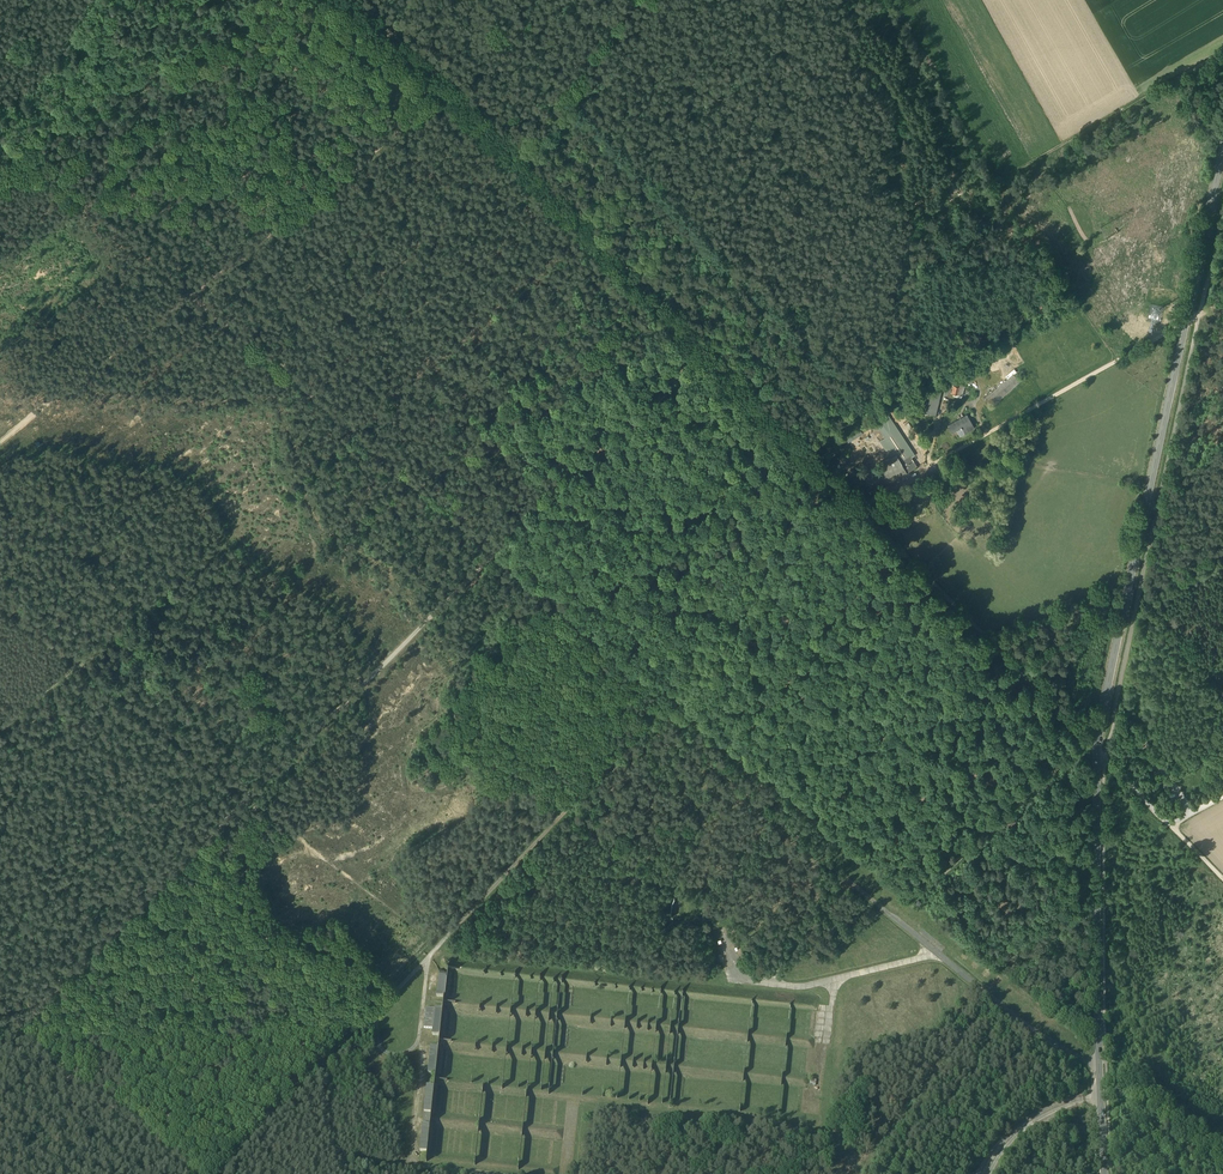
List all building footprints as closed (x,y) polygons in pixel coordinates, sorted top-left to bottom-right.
[(990,402),(993,405),(1020,382),(1014,375),(984,400),(987,404),(990,402)] [(954,384),(954,386),(952,394),(957,395),(962,396),(964,386),(960,385),(954,384)] [(927,413),(936,415),(941,393),(932,391),(928,406),(924,405),(923,409),(922,412),(927,413)] [(874,421),(876,424),(889,416),(887,413),(874,421)] [(962,428),(964,434),(975,428),(967,414),(947,425),(952,433),(956,430),(960,427),(961,429),(962,428)] [(876,424),(885,438),(896,454),(907,473),(917,466),(911,458),(915,455),(889,416),(876,424)] [(870,424),(861,429),(862,432),(872,427),(870,424)] [(960,427),(956,430),(960,436),(964,434),(962,428),(961,429),(960,427)] [(864,433),(866,436),(874,431),(871,428),(864,433)] [(862,433),(860,430),(851,435),(853,438),(862,433)] [(881,441),(891,457),(896,454),(885,438),(881,441)] [(896,454),(891,457),(865,472),(870,481),(874,487),(876,491),(907,473),(896,454)] [(853,468),(848,471),(851,477),(856,474),(853,468)] [(443,993),(447,993),(449,969),(438,968),(436,995),(443,996),(443,993)] [(439,1035),(440,1008),(425,1007),(424,1027),(432,1027),(431,1034),(439,1035)] [(429,1046),(428,1073),(438,1074),(439,1051),(437,1051),(437,1047),(429,1046)] [(419,1150),(426,1151),(432,1095),(425,1094),(419,1150)]
